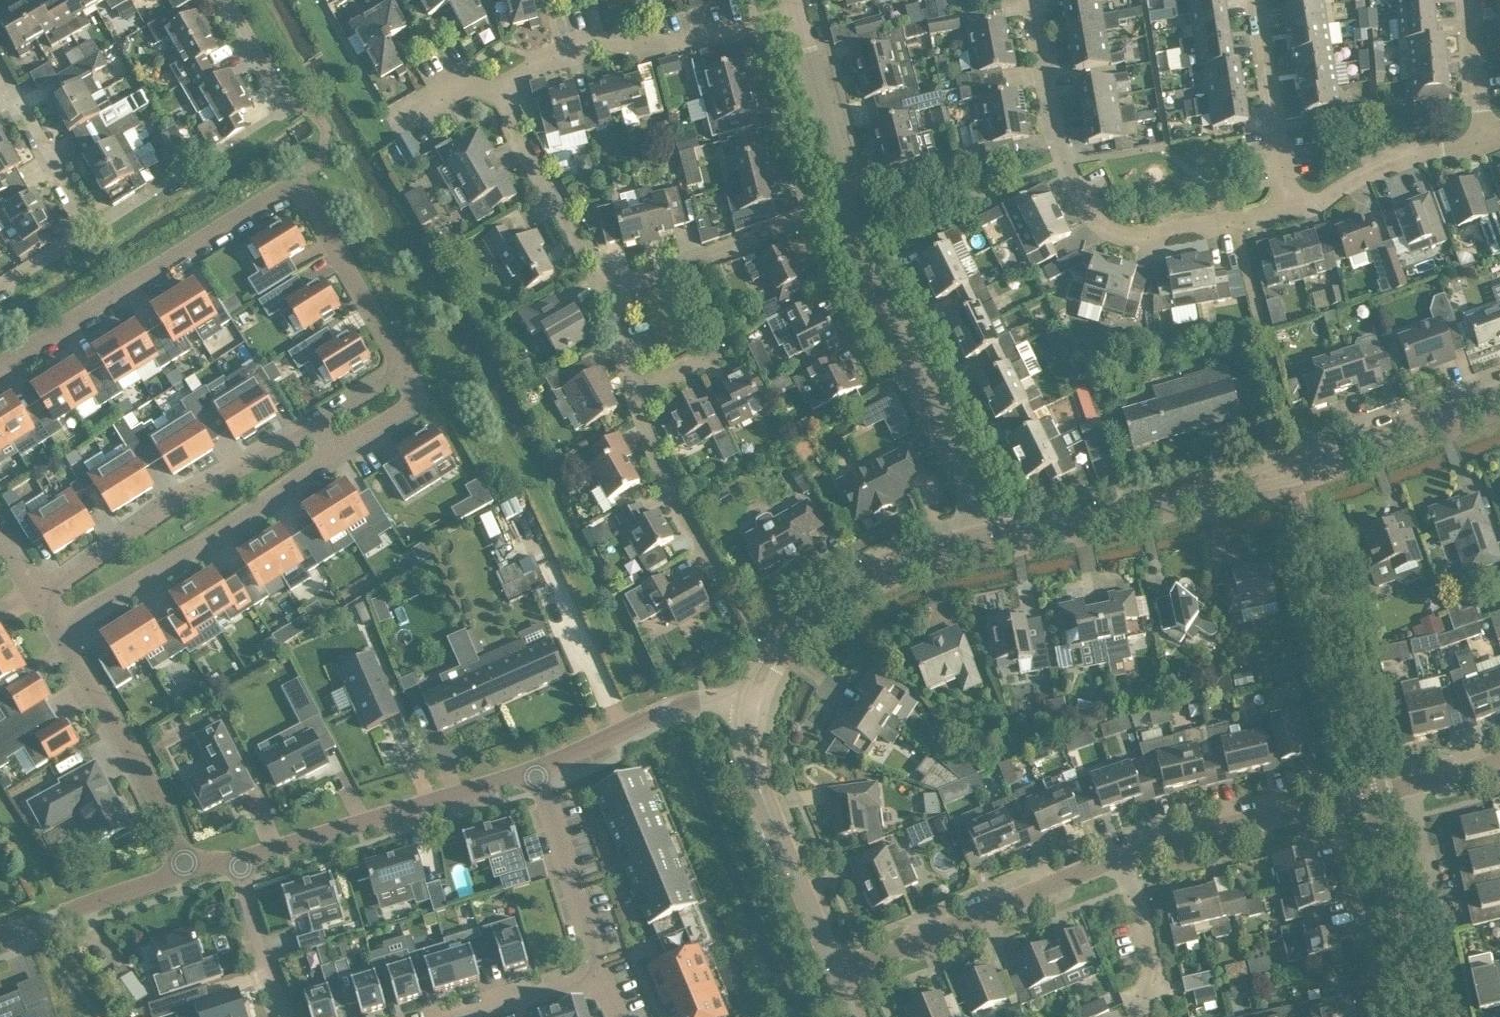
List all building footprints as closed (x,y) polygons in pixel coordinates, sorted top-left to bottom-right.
[(16,5),(36,39),(45,34),(52,47),(73,35),(57,8),(55,3),(45,9),(39,0),(30,0),(24,0),(16,5)] [(57,8),(73,35),(91,25),(84,12),(95,6),(92,0),(66,0),(67,2),(57,8)] [(113,10),(116,8),(129,1),(131,0),(107,0),(113,10)] [(175,11),(178,9),(193,0),(169,0),(175,11)] [(449,2),(448,0),(422,0),(431,15),(448,6),(449,2)] [(452,2),(451,6),(469,37),(476,33),(471,24),(483,17),(473,0),(456,0),(452,2)] [(516,23),(529,19),(532,29),(540,27),(533,0),(510,0),(516,23)] [(609,9),(617,7),(615,0),(606,0),(609,9)] [(930,21),(950,17),(946,0),(931,0),(925,1),(930,21)] [(1175,9),(1224,1),(1224,0),(1180,0),(1174,1),(1175,9)] [(1289,11),(1324,6),(1323,0),(1287,0),(1289,11)] [(1399,20),(1435,17),(1434,0),(1400,0),(1397,0),(1399,20)] [(129,1),(116,8),(120,16),(134,9),(129,1)] [(972,1),(959,3),(961,15),(974,13),(972,1)] [(1190,14),(1192,27),(1228,21),(1224,1),(1175,9),(1176,16),(1190,14)] [(1069,30),(1118,21),(1143,16),(1141,9),(1103,15),(1100,2),(1065,9),(1069,30)] [(376,3),(368,7),(386,38),(390,39),(407,30),(397,12),(393,5),(381,12),(376,3)] [(16,5),(4,11),(5,14),(0,17),(0,22),(21,58),(30,53),(26,46),(36,39),(16,5)] [(1289,11),(1292,31),(1327,26),(1324,6),(1289,11)] [(355,27),(368,51),(385,41),(386,38),(368,7),(361,11),(366,20),(355,27)] [(169,37),(176,49),(211,29),(204,17),(201,18),(197,11),(183,19),(178,9),(175,11),(148,26),(158,44),(169,37)] [(1376,9),(1368,10),(1369,20),(1377,19),(1376,9)] [(1359,11),(1360,20),(1369,20),(1368,10),(1359,11)] [(950,17),(930,21),(928,21),(930,33),(930,35),(961,29),(958,15),(950,17)] [(881,16),(873,19),(854,24),(858,39),(877,34),(885,32),(881,16)] [(1399,20),(1401,41),(1445,37),(1444,36),(1437,37),(1435,17),(1399,20)] [(1377,19),(1369,20),(1369,29),(1378,29),(1377,19)] [(968,26),(972,50),(1012,43),(1012,42),(1008,43),(1004,20),(968,26)] [(1369,20),(1360,20),(1361,30),(1366,30),(1369,29),(1369,20)] [(930,33),(928,21),(923,22),(903,28),(893,30),(896,42),(906,40),(906,39),(930,33)] [(1069,30),(1072,50),(1108,43),(1105,31),(1119,28),(1118,21),(1069,30)] [(1180,41),(1182,49),(1231,41),(1228,21),(1192,27),(1194,39),(1180,41)] [(1292,31),(1295,51),(1331,46),(1327,26),(1292,31)] [(171,67),(182,85),(211,68),(205,58),(219,50),(215,43),(218,41),(211,29),(176,49),(182,61),(171,67)] [(1366,30),(1361,30),(1355,31),(1356,42),(1367,41),(1366,30)] [(1409,41),(1410,60),(1446,57),(1445,37),(1401,41),(1409,41)] [(130,43),(127,38),(118,44),(123,53),(128,50),(130,43)] [(385,41),(368,51),(382,75),(395,68),(400,77),(407,73),(389,42),(385,41)] [(1184,69),(1190,69),(1234,61),(1231,41),(1182,49),(1183,57),(1182,57),(1184,69)] [(1108,43),(1072,50),(1076,70),(1125,62),(1121,42),(1108,44),(1108,43)] [(1012,43),(972,50),(972,51),(976,50),(980,73),(1016,66),(1012,43)] [(859,73),(860,76),(895,67),(889,44),(853,53),(855,58),(854,58),(853,60),(853,61),(853,62),(852,64),(853,66),(853,67),(854,70),(856,72),(858,73),(859,73)] [(1295,51),(1298,71),(1334,66),(1331,46),(1295,51)] [(702,99),(720,94),(754,86),(751,76),(746,77),(742,61),(738,62),(734,49),(692,60),(702,99)] [(1359,52),(1360,62),(1369,61),(1368,51),(1359,52)] [(50,98),(60,116),(91,98),(101,92),(91,77),(109,66),(101,52),(76,67),(58,77),(65,89),(50,98)] [(1374,54),(1375,63),(1384,63),(1383,53),(1374,54)] [(678,57),(659,62),(663,75),(682,71),(678,57)] [(1410,60),(1412,81),(1448,78),(1446,57),(1410,60)] [(1204,74),(1206,86),(1242,81),(1239,60),(1234,61),(1190,69),(1191,76),(1204,74)] [(1369,61),(1360,62),(1361,72),(1370,71),(1369,61)] [(900,90),(903,102),(921,98),(912,62),(895,67),(860,76),(861,81),(858,84),(858,87),(859,91),(861,94),(864,96),(865,100),(900,90)] [(50,63),(48,64),(30,74),(38,88),(56,78),(58,77),(50,63)] [(1384,63),(1375,63),(1376,73),(1385,72),(1384,63)] [(1298,71),(1302,92),(1337,86),(1350,84),(1346,64),(1334,66),(1298,71)] [(192,103),(199,113),(209,108),(245,88),(238,76),(235,77),(231,70),(217,78),(211,68),(182,85),(192,103)] [(1078,82),(1082,103),(1117,97),(1115,84),(1129,81),(1127,73),(1078,82)] [(958,89),(960,89),(970,87),(968,74),(955,76),(958,89)] [(641,75),(615,82),(622,110),(627,128),(639,124),(638,118),(664,111),(661,101),(656,81),(643,84),(641,75)] [(1448,78),(1412,81),(1414,102),(1439,100),(1439,104),(1440,104),(1440,100),(1448,99),(1449,103),(1450,103),(1448,78)] [(1184,103),(1186,110),(1245,101),(1242,81),(1206,86),(1208,99),(1184,103)] [(575,86),(587,132),(613,125),(610,114),(622,110),(615,82),(590,88),(591,93),(578,96),(575,86)] [(933,94),(942,92),(940,84),(931,86),(933,94)] [(985,121),(989,121),(989,120),(1025,114),(1025,113),(1027,113),(1023,91),(1017,92),(1017,91),(985,96),(983,85),(970,87),(960,89),(962,101),(975,99),(975,98),(981,97),(985,121)] [(587,132),(575,86),(549,93),(551,97),(538,100),(547,136),(566,131),(573,129),(570,118),(582,115),(586,132),(587,132)] [(713,137),(729,133),(754,126),(751,114),(755,112),(751,97),(756,95),(754,86),(702,99),(713,137)] [(1337,86),(1302,92),(1306,116),(1307,116),(1306,112),(1314,111),(1315,115),(1316,115),(1315,111),(1340,107),(1337,86)] [(245,88),(209,108),(199,113),(206,124),(199,128),(211,150),(246,128),(240,117),(253,109),(249,102),(252,100),(245,88)] [(99,117),(106,129),(141,110),(151,103),(144,90),(133,96),(113,108),(103,91),(101,92),(91,98),(60,116),(70,133),(99,117)] [(877,142),(878,146),(913,137),(913,136),(917,135),(917,136),(920,135),(914,113),(946,104),(943,92),(921,98),(903,102),(906,114),(891,118),(872,123),(873,128),(871,131),(870,134),(871,138),(873,141),(877,142)] [(1082,103),(1085,123),(1134,114),(1133,106),(1119,109),(1117,97),(1082,103)] [(1245,101),(1186,110),(1187,118),(1211,114),(1213,127),(1249,122),(1245,101)] [(1378,104),(1379,114),(1392,113),(1391,103),(1378,104)] [(1360,105),(1361,116),(1373,115),(1373,105),(1360,105)] [(932,112),(936,130),(951,127),(947,109),(932,112)] [(93,173),(94,175),(125,158),(135,152),(145,146),(135,129),(141,125),(134,114),(141,110),(106,129),(113,141),(84,157),(85,159),(83,161),(90,174),(93,173)] [(1155,111),(1134,114),(1085,123),(1089,144),(1124,137),(1122,124),(1157,118),(1155,111)] [(989,120),(989,121),(993,144),(1029,137),(1025,114),(989,120)] [(172,118),(162,124),(167,132),(177,126),(172,118)] [(675,135),(671,122),(659,125),(662,138),(675,135)] [(951,128),(956,151),(958,157),(961,170),(988,162),(984,144),(965,149),(959,126),(951,128)] [(449,164),(461,184),(491,167),(485,156),(490,153),(486,148),(488,146),(479,130),(454,145),(451,140),(436,149),(446,166),(449,164)] [(160,149),(170,166),(183,159),(172,141),(168,133),(155,141),(160,149)] [(692,149),(696,148),(693,133),(675,138),(679,152),(692,149)] [(410,135),(399,141),(411,161),(422,155),(410,135)] [(913,137),(878,146),(879,151),(877,153),(876,157),(877,160),(879,163),(882,164),(884,169),(887,168),(888,173),(916,166),(919,181),(944,174),(940,160),(924,164),(921,149),(924,148),(920,135),(917,136),(917,135),(913,136),(913,137)] [(729,187),(743,183),(777,174),(775,165),(769,166),(765,150),(757,152),(753,139),(734,145),(722,148),(728,173),(726,174),(729,186),(729,187)] [(195,154),(189,143),(178,149),(184,160),(195,154)] [(18,167),(17,165),(21,163),(12,148),(8,150),(8,149),(0,154),(0,177),(18,167)] [(692,149),(679,152),(687,185),(701,182),(692,149)] [(125,158),(94,175),(104,193),(106,192),(114,206),(152,181),(135,152),(125,158)] [(592,169),(588,155),(576,158),(579,172),(592,169)] [(491,167),(461,184),(472,204),(469,206),(479,221),(495,213),(493,209),(517,195),(507,179),(505,180),(502,175),(498,178),(491,167)] [(726,187),(737,232),(778,218),(774,203),(778,201),(774,186),(780,184),(777,174),(743,183),(729,187),(729,186),(726,187)] [(1439,191),(1447,214),(1453,211),(1459,226),(1480,219),(1493,256),(1499,254),(1499,211),(1497,202),(1484,206),(1474,178),(1445,189),(1439,191)] [(420,188),(405,196),(414,211),(428,203),(420,188)] [(651,188),(636,192),(641,209),(650,244),(659,241),(658,236),(675,231),(674,227),(687,224),(682,204),(678,188),(652,194),(651,188)] [(4,230),(11,226),(42,209),(32,191),(13,202),(6,189),(0,193),(0,223),(4,230)] [(641,209),(636,192),(620,196),(622,202),(598,209),(607,245),(623,240),(624,245),(638,241),(640,246),(650,244),(641,209)] [(1002,205),(1017,236),(1029,230),(1061,215),(1051,195),(1031,204),(1026,193),(1002,205)] [(1396,214),(1403,233),(1408,247),(1420,242),(1423,249),(1446,241),(1429,194),(1406,203),(1408,209),(1396,214)] [(428,203),(414,211),(423,226),(437,218),(428,203)] [(11,226),(4,230),(6,234),(13,230),(18,238),(10,243),(18,257),(37,246),(39,250),(52,242),(45,230),(52,226),(42,209),(11,226)] [(1029,230),(1017,236),(1033,268),(1057,255),(1051,244),(1071,235),(1061,215),(1029,230)] [(1336,262),(1338,268),(1342,267),(1340,261),(1348,259),(1348,260),(1349,259),(1354,270),(1373,263),(1380,281),(1388,278),(1393,292),(1408,286),(1395,250),(1384,254),(1381,248),(1377,235),(1370,216),(1337,228),(1342,242),(1331,245),(1336,262)] [(272,232),(254,243),(264,260),(255,266),(261,274),(250,281),(259,295),(291,275),(283,262),(304,249),(301,243),(304,241),(295,226),(292,228),(288,222),(282,226),(280,223),(270,229),(272,232)] [(505,227),(487,237),(484,239),(495,257),(499,254),(513,277),(522,272),(523,273),(518,276),(527,291),(540,283),(539,280),(553,272),(539,248),(544,245),(536,232),(514,244),(505,227)] [(699,233),(703,244),(719,238),(716,228),(699,233)] [(918,260),(928,280),(959,265),(951,248),(964,242),(956,228),(932,240),(937,250),(918,260)] [(1316,274),(1338,268),(1336,262),(1331,245),(1331,242),(1319,245),(1316,232),(1292,238),(1304,279),(1317,275),(1316,274)] [(1290,283),(1304,279),(1292,238),(1269,244),(1273,258),(1261,261),(1268,287),(1289,281),(1290,283)] [(768,322),(785,314),(803,305),(797,294),(811,286),(806,278),(807,277),(797,256),(794,258),(787,245),(745,266),(754,282),(767,275),(779,298),(764,306),(762,309),(768,322)] [(1464,250),(1456,253),(1461,267),(1475,262),(1473,254),(1464,250)] [(1188,258),(1196,305),(1198,317),(1211,315),(1209,303),(1231,299),(1226,272),(1214,275),(1210,254),(1188,258)] [(1082,303),(1102,309),(1116,261),(1095,255),(1089,276),(1075,272),(1069,291),(1067,299),(1082,303)] [(1158,285),(1161,305),(1162,311),(1196,305),(1188,258),(1166,261),(1170,283),(1158,285)] [(1044,269),(1045,270),(1038,274),(1042,283),(1051,279),(1052,280),(1066,273),(1060,261),(1044,269)] [(1116,261),(1102,309),(1123,314),(1136,318),(1143,292),(1131,288),(1137,267),(1116,261)] [(1012,269),(1016,276),(1031,274),(1025,263),(1012,269)] [(957,290),(962,301),(987,288),(979,273),(967,280),(959,265),(928,280),(938,299),(957,290)] [(322,282),(301,295),(293,282),(261,302),(270,316),(280,310),(285,318),(294,313),(305,330),(323,318),(325,321),(334,315),(333,312),(339,308),(335,303),(338,301),(329,286),(326,288),(322,282)] [(186,284),(172,293),(196,330),(214,319),(220,327),(232,319),(229,315),(222,303),(219,298),(208,305),(194,283),(188,287),(186,284)] [(1326,290),(1330,306),(1344,303),(1340,286),(1326,290)] [(948,320),(958,340),(989,325),(1002,319),(987,288),(962,301),(967,310),(948,320)] [(170,334),(159,340),(173,361),(192,349),(185,337),(196,330),(172,293),(158,302),(160,305),(154,308),(170,334)] [(234,296),(222,303),(229,315),(241,308),(234,296)] [(532,301),(517,310),(532,337),(544,330),(559,355),(573,347),(591,337),(576,311),(565,316),(555,298),(536,308),(532,301)] [(1457,325),(1456,324),(1447,300),(1437,304),(1441,317),(1422,324),(1424,329),(1399,338),(1411,370),(1429,364),(1430,369),(1456,359),(1449,340),(1445,329),(1457,325)] [(807,303),(803,305),(785,314),(797,338),(783,345),(790,358),(803,352),(804,353),(836,336),(824,311),(813,316),(807,303)] [(1456,324),(1457,325),(1462,341),(1475,337),(1478,347),(1494,341),(1495,345),(1499,343),(1499,307),(1468,319),(1468,320),(1456,324)] [(510,317),(513,323),(520,318),(517,313),(510,317)] [(1285,316),(1271,320),(1273,328),(1287,325),(1285,316)] [(987,349),(992,360),(1016,348),(1015,346),(1022,342),(1016,330),(1009,334),(1002,319),(989,325),(958,340),(967,359),(987,349)] [(1068,320),(1061,323),(1065,331),(1072,328),(1068,320)] [(128,325),(113,334),(137,372),(156,360),(161,368),(173,361),(159,340),(149,346),(135,324),(130,328),(128,325)] [(1152,333),(1140,335),(1141,344),(1153,342),(1152,333)] [(109,372),(99,378),(112,399),(123,392),(118,384),(137,372),(113,334),(99,343),(101,346),(95,350),(109,372)] [(352,334),(331,347),(322,334),(290,354),(299,368),(310,362),(315,370),(324,364),(335,381),(353,370),(354,373),(364,367),(362,364),(369,360),(365,354),(368,352),(359,338),(356,339),(352,334)] [(1357,349),(1336,355),(1346,389),(1358,385),(1364,403),(1372,401),(1368,390),(1385,385),(1381,373),(1392,369),(1387,354),(1386,354),(1384,349),(1380,350),(1376,338),(1372,336),(1358,340),(1356,344),(1357,349)] [(1056,346),(1063,359),(1075,353),(1068,340),(1056,346)] [(988,400),(1031,378),(1043,373),(1028,342),(1016,348),(992,360),(997,370),(977,379),(988,400)] [(773,366),(767,353),(755,359),(761,372),(773,366)] [(1069,372),(1081,366),(1075,354),(1063,360),(1069,372)] [(1346,389),(1336,355),(1313,363),(1317,376),(1304,380),(1313,408),(1329,402),(1332,413),(1340,411),(1334,393),(1346,389)] [(234,392),(256,428),(276,416),(260,390),(271,383),(269,380),(262,368),(255,357),(243,365),(252,380),(234,392)] [(834,357),(817,366),(804,372),(814,393),(807,397),(814,410),(832,401),(843,396),(862,386),(854,371),(850,373),(846,365),(840,368),(834,357)] [(67,363),(53,372),(76,410),(95,398),(100,406),(112,399),(99,378),(89,384),(75,362),(69,366),(67,363)] [(262,368),(269,380),(279,374),(271,362),(262,368)] [(558,370),(545,378),(555,395),(576,431),(586,425),(587,427),(600,419),(617,409),(603,385),(608,383),(599,368),(580,379),(574,367),(561,374),(558,370)] [(715,396),(724,413),(731,428),(753,418),(748,406),(760,400),(757,395),(767,390),(761,377),(751,382),(744,369),(729,376),(731,380),(723,384),(726,390),(715,396)] [(48,410),(38,416),(51,437),(53,436),(61,431),(63,430),(57,421),(76,410),(53,372),(39,381),(40,384),(34,388),(48,410)] [(1016,409),(1022,420),(1046,408),(1031,378),(988,400),(997,419),(1016,409)] [(1290,393),(1293,404),(1301,401),(1298,390),(1301,390),(1298,379),(1287,382),(1290,393)] [(1157,402),(1123,412),(1128,429),(1134,448),(1241,417),(1240,413),(1231,383),(1179,398),(1174,382),(1153,389),(1157,402)] [(1092,386),(1079,388),(1085,418),(1098,416),(1092,386)] [(256,428),(234,392),(215,403),(206,388),(194,396),(209,420),(220,413),(237,440),(243,436),(245,439),(256,432),(254,429),(256,428)] [(702,443),(715,437),(717,442),(717,446),(718,450),(721,453),(725,455),(729,454),(730,455),(733,457),(739,454),(727,429),(723,431),(708,399),(697,405),(692,395),(668,407),(683,439),(696,432),(702,443)] [(189,415),(171,426),(194,462),(213,450),(198,427),(209,420),(194,396),(182,403),(189,415)] [(843,396),(832,401),(835,407),(846,402),(843,396)] [(0,400),(0,423),(13,444),(32,432),(40,444),(51,437),(38,416),(28,422),(12,397),(6,401),(4,398),(0,400)] [(859,414),(867,429),(887,419),(879,404),(859,414)] [(1007,439),(1017,460),(1049,444),(1048,443),(1043,433),(1056,427),(1046,408),(1022,420),(1026,430),(1007,439)] [(1110,416),(1100,419),(1104,432),(1114,429),(1110,416)] [(132,431),(124,419),(113,426),(126,447),(138,440),(132,431)] [(1098,461),(1091,441),(1105,437),(1104,432),(1100,419),(1080,426),(1092,463),(1098,461)] [(790,427),(796,437),(807,431),(801,421),(790,427)] [(0,423),(0,453),(13,444),(0,423)] [(143,424),(132,431),(138,440),(149,433),(143,424)] [(194,462),(171,426),(152,439),(174,475),(194,462)] [(390,476),(406,501),(441,479),(433,466),(450,456),(446,450),(449,448),(440,433),(437,435),(433,429),(427,433),(425,431),(416,437),(417,440),(400,451),(408,464),(390,476)] [(61,431),(53,436),(64,454),(73,449),(61,431)] [(590,466),(602,487),(592,493),(605,514),(617,506),(613,498),(640,482),(627,459),(632,456),(619,433),(592,448),(599,461),(590,466)] [(1049,444),(1017,460),(1027,479),(1046,469),(1052,481),(1076,469),(1070,456),(1060,437),(1048,443),(1049,444)] [(925,441),(914,446),(918,454),(929,449),(925,441)] [(839,483),(848,500),(857,518),(873,511),(874,514),(892,505),(890,502),(909,492),(903,482),(921,473),(909,448),(871,467),(870,465),(857,472),(858,474),(839,483)] [(81,457),(77,449),(65,456),(70,464),(81,457)] [(806,449),(798,453),(801,459),(809,456),(806,449)] [(130,452),(110,464),(133,500),(153,488),(130,452)] [(133,500),(110,464),(91,476),(113,513),(133,500)] [(802,470),(793,475),(798,485),(808,480),(802,470)] [(78,481),(70,485),(77,495),(84,490),(78,481)] [(338,484),(324,493),(347,531),(356,544),(375,532),(371,527),(387,517),(374,496),(359,505),(346,483),(340,487),(338,484)] [(487,490),(452,509),(459,521),(494,502),(487,490)] [(71,493),(52,506),(74,542),(94,530),(71,493)] [(321,534),(308,543),(321,564),(336,554),(328,542),(347,531),(324,493),(309,502),(311,505),(305,509),(321,534)] [(1496,545),(1479,496),(1448,507),(1447,504),(1429,511),(1441,546),(1455,540),(1467,573),(1499,561),(1499,543),(1496,545)] [(74,542),(52,506),(33,517),(24,503),(11,511),(29,538),(40,531),(55,554),(74,542)] [(811,508),(808,503),(775,522),(771,516),(766,514),(757,519),(756,524),(759,530),(745,538),(763,570),(784,558),(786,562),(813,547),(806,534),(821,525),(811,508)] [(631,529),(646,554),(640,558),(648,571),(667,560),(659,547),(674,539),(659,512),(648,518),(640,504),(623,514),(617,517),(626,532),(631,529)] [(614,537),(605,521),(594,527),(590,531),(597,542),(601,544),(614,537)] [(1367,550),(1372,566),(1368,567),(1375,585),(1380,587),(1395,582),(1397,576),(1395,570),(1421,560),(1410,530),(1397,535),(1393,522),(1364,532),(1370,549),(1367,550)] [(311,578),(308,572),(321,564),(308,543),(294,551),(280,529),(274,533),(273,530),(258,539),(282,576),(291,591),(311,578)] [(254,577),(241,585),(254,606),(269,597),(263,588),(282,576),(258,539),(244,548),(246,551),(240,555),(254,577)] [(423,543),(412,550),(421,563),(431,556),(423,543)] [(496,573),(510,602),(542,586),(541,582),(545,580),(533,555),(496,573)] [(1242,571),(1241,567),(1232,569),(1235,581),(1223,583),(1230,613),(1262,605),(1264,615),(1278,612),(1276,602),(1277,602),(1271,574),(1273,573),(1272,569),(1269,569),(1268,565),(1247,569),(1242,571)] [(207,575),(205,572),(191,581),(215,619),(226,612),(231,621),(254,606),(241,585),(235,576),(221,585),(213,572),(207,575)] [(637,573),(626,579),(630,585),(640,579),(637,573)] [(641,587),(625,596),(633,610),(649,601),(657,615),(668,609),(675,620),(709,601),(696,577),(683,585),(681,581),(668,588),(661,576),(641,587)] [(1170,598),(1156,601),(1162,632),(1180,644),(1186,635),(1193,639),(1199,629),(1209,636),(1212,636),(1214,635),(1216,634),(1218,632),(1218,629),(1218,627),(1216,625),(1200,614),(1204,607),(1197,602),(1193,586),(1193,585),(1192,583),(1190,581),(1188,580),(1186,580),(1184,580),(1183,580),(1182,581),(1180,582),(1179,584),(1178,586),(1178,588),(1178,590),(1176,588),(1170,598)] [(187,619),(173,627),(186,649),(190,654),(224,633),(215,619),(191,581),(177,590),(179,593),(173,597),(187,619)] [(1098,608),(1109,664),(1112,678),(1114,677),(1117,690),(1129,687),(1123,660),(1132,659),(1128,638),(1146,635),(1143,618),(1151,617),(1147,597),(1135,600),(1133,591),(1115,595),(1115,597),(1109,599),(1110,605),(1098,608)] [(383,596),(371,601),(380,623),(391,618),(383,596)] [(364,602),(355,606),(360,617),(369,613),(364,602)] [(1095,666),(1109,664),(1098,608),(1086,610),(1084,604),(1078,605),(1078,602),(1059,606),(1065,633),(1063,634),(1066,651),(1083,648),(1082,645),(1091,643),(1095,666)] [(1446,607),(1448,613),(1455,631),(1463,629),(1478,623),(1481,622),(1475,607),(1460,613),(1457,603),(1446,607)] [(136,612),(122,621),(145,658),(164,646),(172,658),(186,649),(173,627),(160,636),(144,611),(138,615),(136,612)] [(274,637),(281,647),(314,626),(306,615),(273,636),(274,637)] [(1010,615),(988,619),(992,639),(993,641),(990,642),(994,661),(1018,656),(1019,661),(1032,659),(1035,672),(1051,669),(1045,638),(1030,642),(1025,617),(1011,620),(1010,615)] [(1416,632),(1418,640),(1444,632),(1439,615),(1420,622),(1423,630),(1416,632)] [(145,658),(122,621),(108,629),(109,632),(103,636),(117,658),(103,667),(116,688),(132,678),(126,670),(145,658)] [(1463,629),(1467,640),(1482,635),(1478,623),(1463,629)] [(913,653),(920,671),(927,688),(958,675),(965,689),(980,683),(974,668),(975,668),(958,627),(928,640),(930,645),(913,653)] [(1463,629),(1455,631),(1437,638),(1440,650),(1451,646),(1467,640),(1463,629)] [(465,659),(477,654),(467,632),(456,637),(465,659)] [(12,647),(3,633),(1,635),(0,634),(0,654),(12,647)] [(1440,650),(1437,638),(1437,636),(1422,640),(1426,653),(1440,650)] [(274,637),(258,647),(265,657),(281,647),(274,637)] [(523,640),(479,659),(499,705),(567,675),(551,641),(527,651),(523,640)] [(1416,640),(1397,646),(1380,649),(1383,662),(1400,658),(1401,662),(1414,660),(1412,649),(1417,648),(1416,640)] [(21,668),(17,662),(20,660),(12,647),(0,654),(0,681),(21,668)] [(1056,649),(1060,669),(1073,667),(1071,656),(1063,658),(1061,648),(1056,649)] [(356,715),(358,715),(357,714),(360,712),(368,729),(400,715),(373,653),(340,667),(349,687),(344,689),(356,715)] [(1476,667),(1480,678),(1493,715),(1499,713),(1499,658),(1476,667)] [(499,705),(479,659),(456,669),(461,680),(423,697),(438,732),(499,705)] [(1305,672),(1302,660),(1278,665),(1280,677),(1305,672)] [(1480,678),(1476,667),(1476,666),(1450,675),(1455,687),(1463,710),(1471,707),(1476,721),(1493,715),(1480,678)] [(865,696),(859,706),(900,734),(906,727),(893,715),(899,706),(901,707),(909,696),(908,692),(896,684),(895,685),(872,670),(862,684),(859,682),(855,689),(865,696)] [(1252,672),(1233,676),(1236,688),(1254,684),(1252,672)] [(53,711),(45,699),(48,698),(43,689),(46,687),(39,675),(36,677),(34,675),(6,693),(0,697),(0,708),(1,709),(4,708),(10,718),(0,725),(0,744),(53,711)] [(1217,685),(1219,694),(1224,698),(1229,702),(1234,702),(1232,692),(1233,692),(1230,676),(1221,678),(1217,685)] [(1446,676),(1419,682),(1423,694),(1431,733),(1450,729),(1446,714),(1454,712),(1449,688),(1446,676)] [(1423,694),(1419,682),(1419,681),(1401,685),(1405,698),(1396,700),(1402,724),(1410,723),(1413,737),(1431,733),(1423,694)] [(186,693),(190,700),(198,694),(194,688),(186,693)] [(1064,697),(1043,702),(1050,730),(1071,725),(1064,697)] [(1131,698),(1119,701),(1122,714),(1134,711),(1131,698)] [(1117,707),(1104,702),(1101,714),(1113,718),(1117,707)] [(900,734),(859,706),(852,716),(841,709),(836,716),(839,718),(830,732),(853,747),(852,749),(863,757),(868,756),(876,745),(873,744),(879,736),(893,745),(900,734)] [(1170,721),(1167,707),(1150,711),(1153,725),(1170,721)] [(0,744),(0,768),(9,763),(7,759),(27,746),(34,757),(31,758),(37,768),(77,743),(76,742),(79,740),(71,727),(68,729),(63,721),(60,723),(53,711),(0,744)] [(1147,712),(1131,715),(1136,731),(1142,729),(1140,721),(1147,713),(1147,712)] [(1270,715),(1271,718),(1281,763),(1313,755),(1315,760),(1315,759),(1306,720),(1284,725),(1281,712),(1270,715)] [(1252,732),(1241,735),(1250,770),(1270,765),(1271,770),(1282,768),(1281,763),(1271,718),(1250,723),(1252,732)] [(1229,722),(1207,727),(1219,782),(1231,779),(1230,775),(1250,770),(1241,735),(1239,725),(1231,728),(1229,722)] [(196,737),(213,770),(190,782),(204,810),(225,800),(226,803),(254,788),(221,724),(196,737)] [(1184,735),(1175,738),(1178,750),(1177,750),(1186,785),(1205,781),(1206,785),(1219,782),(1207,727),(1184,732),(1184,735)] [(1096,730),(1078,733),(1080,745),(1098,742),(1096,730)] [(300,778),(306,775),(328,764),(312,732),(263,757),(278,786),(298,776),(300,778)] [(1000,740),(1008,759),(1024,752),(1016,733),(1000,740)] [(1073,735),(1064,738),(1069,752),(1078,749),(1073,735)] [(1144,758),(1143,758),(1155,798),(1167,794),(1166,790),(1186,785),(1177,750),(1178,750),(1175,738),(1175,736),(1139,745),(1144,758)] [(1047,747),(1032,754),(1036,762),(1050,756),(1047,747)] [(921,765),(928,756),(918,748),(911,758),(921,765)] [(920,784),(927,787),(937,791),(938,790),(960,781),(951,773),(929,756),(917,771),(926,777),(920,784)] [(968,757),(951,773),(960,781),(968,777),(980,772),(968,757)] [(1143,758),(1110,768),(1122,803),(1141,796),(1143,801),(1155,798),(1143,758)] [(1010,760),(998,765),(1007,786),(1015,782),(1017,777),(1010,760)] [(46,830),(79,812),(97,845),(113,836),(116,840),(130,832),(128,828),(131,826),(118,803),(116,804),(112,796),(113,795),(96,763),(62,782),(64,785),(31,804),(46,830)] [(1090,775),(1078,779),(1093,818),(1104,814),(1103,809),(1122,803),(1110,768),(1090,775)] [(593,790),(603,813),(651,793),(641,770),(593,790)] [(1057,788),(1046,793),(1061,826),(1079,818),(1081,823),(1093,818),(1078,779),(1074,770),(1063,774),(1063,776),(1053,780),(1057,788)] [(960,781),(938,790),(939,793),(944,805),(974,792),(968,777),(960,781)] [(1,783),(5,791),(13,786),(9,778),(1,783)] [(877,782),(849,786),(829,789),(833,815),(835,814),(838,836),(867,832),(868,845),(885,838),(877,782)] [(1025,815),(1021,816),(1032,843),(1043,839),(1041,834),(1061,826),(1046,793),(1036,797),(1031,786),(1015,792),(1025,815)] [(603,813),(612,836),(660,816),(651,793),(603,813)] [(924,795),(926,815),(941,813),(939,793),(924,795)] [(996,814),(986,818),(1000,852),(1018,844),(1020,848),(1032,843),(1021,816),(1012,797),(992,805),(996,814)] [(1000,852),(986,818),(981,808),(951,821),(971,869),(983,864),(981,860),(1000,852)] [(1468,855),(1499,848),(1499,831),(1495,811),(1460,820),(1464,833),(1452,836),(1457,858),(1468,855)] [(951,829),(945,815),(934,819),(940,834),(951,829)] [(622,850),(625,856),(669,838),(660,816),(612,836),(619,851),(622,850)] [(531,883),(512,819),(510,820),(465,834),(465,833),(463,834),(472,866),(475,865),(474,864),(506,855),(512,874),(500,877),(504,891),(531,883)] [(933,836),(927,821),(910,828),(916,843),(933,836)] [(537,836),(524,840),(530,862),(544,858),(537,836)] [(624,865),(631,880),(679,860),(669,838),(625,856),(628,863),(624,865)] [(885,847),(869,854),(851,862),(857,876),(859,875),(874,909),(906,895),(903,889),(917,883),(904,851),(899,853),(895,845),(886,849),(885,847)] [(1476,889),(1499,884),(1499,848),(1468,855),(1471,868),(1460,870),(1465,892),(1476,889)] [(426,886),(416,849),(367,864),(376,894),(411,884),(417,905),(431,900),(435,912),(448,908),(440,881),(426,886)] [(1285,891),(1285,893),(1326,883),(1322,863),(1325,863),(1325,862),(1298,868),(1295,856),(1274,861),(1281,892),(1285,891)] [(641,894),(643,901),(688,882),(679,860),(631,880),(637,895),(641,894)] [(338,881),(334,882),(331,874),(329,874),(330,875),(285,888),(284,888),(282,888),(292,920),(294,920),(294,919),(339,905),(339,906),(341,906),(338,897),(342,896),(338,881)] [(650,925),(653,924),(698,906),(688,882),(643,901),(646,907),(643,909),(650,925)] [(1214,887),(1194,892),(1204,933),(1212,931),(1213,936),(1216,939),(1229,935),(1231,931),(1228,917),(1235,916),(1230,892),(1217,895),(1215,883),(1214,883),(1214,887)] [(1301,918),(1302,924),(1326,919),(1323,906),(1338,903),(1336,892),(1329,894),(1326,883),(1285,893),(1287,900),(1280,901),(1286,921),(1301,918)] [(1476,889),(1479,902),(1468,905),(1473,926),(1499,920),(1499,884),(1476,889)] [(1243,889),(1230,892),(1235,916),(1248,912),(1243,889)] [(1204,933),(1194,892),(1175,896),(1174,893),(1173,893),(1175,904),(1165,906),(1174,947),(1199,941),(1197,935),(1204,933)] [(653,924),(668,960),(668,961),(698,948),(698,949),(713,942),(698,906),(653,924)] [(515,919),(479,929),(489,963),(501,960),(505,972),(514,970),(515,972),(527,968),(527,966),(529,965),(515,919)] [(1326,919),(1302,924),(1281,928),(1289,963),(1342,951),(1339,940),(1346,938),(1344,928),(1329,931),(1326,919)] [(1082,928),(1048,942),(1062,976),(1096,962),(1082,928)] [(489,964),(489,963),(480,930),(444,940),(445,944),(458,986),(481,979),(476,964),(488,960),(489,964)] [(297,939),(301,952),(328,944),(324,931),(297,939)] [(164,974),(154,977),(160,997),(170,994),(170,993),(201,983),(208,981),(223,976),(217,957),(202,961),(199,951),(193,932),(168,940),(168,937),(154,942),(160,961),(164,973),(164,974)] [(412,935),(404,938),(408,951),(409,953),(409,955),(417,952),(412,935)] [(1021,974),(1010,979),(1018,995),(1022,1006),(1067,987),(1062,976),(1048,942),(1014,956),(1021,974)] [(408,951),(407,951),(421,997),(422,997),(417,981),(430,978),(435,994),(458,986),(445,944),(409,955),(409,953),(408,951)] [(650,968),(659,991),(707,971),(698,949),(698,948),(668,961),(668,960),(650,968)] [(235,951),(220,956),(225,973),(241,968),(235,951)] [(407,951),(372,961),(385,1008),(386,1008),(383,995),(394,992),(398,1004),(421,997),(407,951)] [(1480,1010),(1499,1006),(1499,961),(1493,963),(1491,954),(1468,959),(1480,1010)] [(1266,972),(1263,958),(1260,959),(1248,962),(1251,975),(1263,973),(1266,972)] [(347,960),(334,964),(347,1006),(359,1003),(362,1015),(385,1008),(372,961),(371,961),(374,973),(353,979),(347,960)] [(334,964),(321,967),(327,987),(305,994),(311,1016),(338,1016),(336,1010),(347,1006),(334,964)] [(1018,995),(1010,979),(1007,971),(996,975),(992,965),(958,980),(972,1014),(1018,995)] [(670,1005),(672,1012),(717,993),(707,971),(659,991),(666,1007),(670,1005)] [(1213,972),(1189,977),(1193,991),(1204,988),(1216,986),(1213,972)] [(132,974),(111,988),(127,1010),(147,996),(132,974)] [(1226,984),(1223,989),(1224,996),(1229,1000),(1236,998),(1240,993),(1238,986),(1233,983),(1226,984)] [(1362,985),(1328,993),(1329,998),(1334,1016),(1370,1016),(1362,985)] [(143,1005),(147,1016),(157,1016),(184,1008),(187,1016),(241,1016),(235,1000),(232,1001),(229,992),(202,1001),(197,987),(143,1005)] [(1204,988),(1193,991),(1197,1005),(1207,1002),(1204,988)] [(53,1002),(28,1012),(20,991),(0,999),(0,1016),(59,1016),(53,1002)] [(957,1001),(946,1006),(940,992),(905,1006),(910,1016),(963,1016),(957,1001)] [(672,1012),(674,1016),(726,1016),(727,1016),(717,993),(672,1012)] [(561,1004),(565,1016),(590,1016),(584,998),(561,1004)] [(1298,1014),(1299,1016),(1334,1016),(1329,998),(1300,1004),(1302,1014),(1298,1014)] [(1079,1016),(1094,1016),(1109,1011),(1104,999),(1077,1010),(1079,1016)] [(561,1004),(560,1005),(561,1006),(538,1013),(540,1016),(565,1016),(561,1004)] [(1008,1009),(1012,1016),(1024,1016),(1025,1016),(1020,1004),(1008,1009)] [(1263,1013),(1264,1016),(1299,1016),(1298,1014),(1294,1015),(1292,1006),(1263,1013)]
